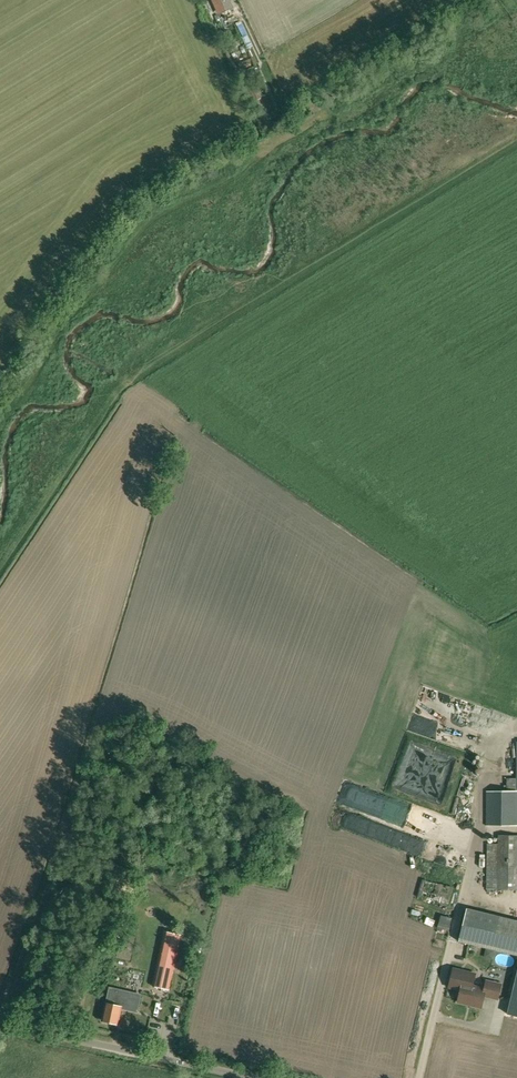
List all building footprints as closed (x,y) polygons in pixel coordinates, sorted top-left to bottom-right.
[(228,0),(213,0),(219,12),(231,7),(228,0)] [(506,791),(486,791),(486,826),(516,826),(516,742),(516,778),(506,778),(506,791)] [(358,795),(355,810),(403,819),(406,804),(358,795)] [(499,835),(499,844),(498,889),(516,890),(516,836),(499,835)] [(420,857),(450,864),(453,852),(423,846),(420,857)] [(466,909),(459,942),(516,955),(516,921),(466,909)] [(449,930),(452,919),(441,916),(438,927),(449,930)] [(168,990),(180,935),(166,932),(154,987),(168,990)] [(453,969),(449,987),(461,990),(458,1002),(481,1008),(484,996),(497,999),(500,985),(486,981),(484,989),(472,986),(475,974),(453,969)] [(508,1016),(516,1018),(516,976),(508,1016)] [(117,1024),(121,1008),(137,1011),(140,996),(110,989),(107,1003),(103,1021),(117,1024)]
